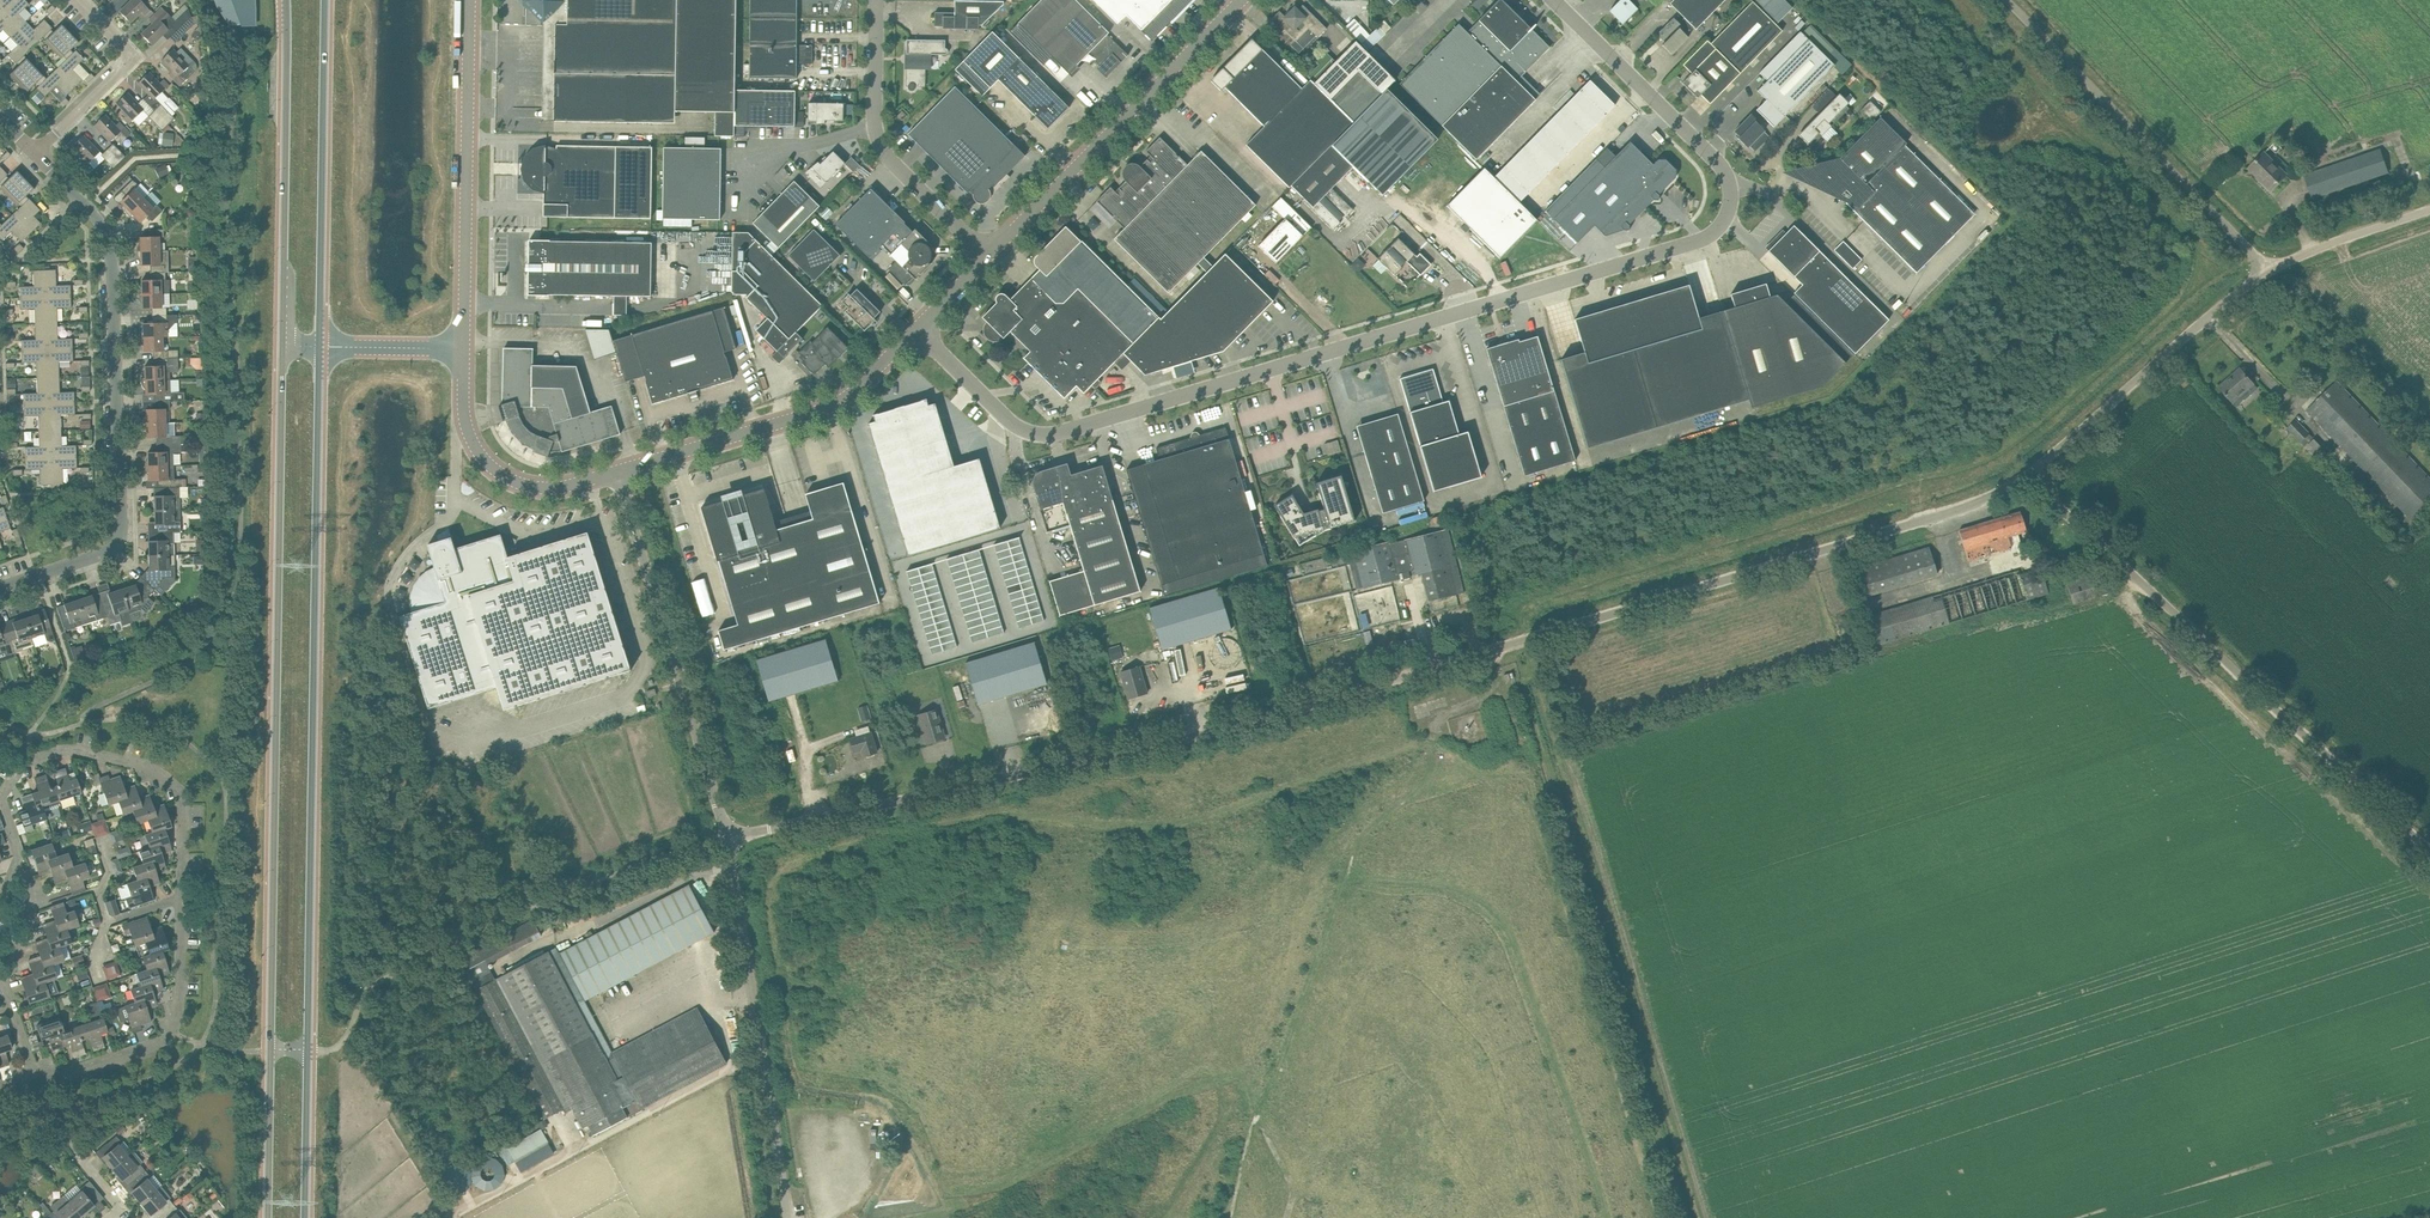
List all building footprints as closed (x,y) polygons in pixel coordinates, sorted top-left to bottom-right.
[(2,13),(16,0),(0,0),(0,11),(2,13)] [(29,4),(25,0),(16,0),(2,13),(18,29),(26,21),(18,14),(29,4)] [(144,16),(150,10),(140,0),(131,0),(119,11),(130,22),(141,12),(144,16)] [(228,26),(240,25),(254,25),(254,10),(254,0),(213,0),(215,7),(228,26)] [(524,4),(529,9),(528,25),(542,25),(542,23),(544,25),(551,19),(556,24),(556,25),(555,73),(554,121),(675,123),(675,111),(708,112),(714,112),(714,136),(727,136),(734,136),(734,125),(736,0),(524,0),(524,4)] [(797,15),(797,0),(750,0),(750,14),(797,15)] [(954,1),(955,1),(955,12),(935,12),(934,26),(943,26),(943,28),(955,29),(955,17),(967,17),(967,29),(979,29),(979,25),(982,25),(1004,4),(1004,1),(954,0),(954,1)] [(1121,63),(1128,55),(1107,35),(1109,33),(1076,0),(1041,0),(1018,24),(1069,74),(1090,52),(1096,58),(1094,61),(1107,74),(1119,61),(1121,63)] [(1118,24),(1126,15),(1152,41),(1193,0),(1094,0),(1118,24)] [(1388,11),(1399,0),(1376,0),(1388,11)] [(1502,0),(1499,0),(1467,32),(1458,23),(1399,83),(1447,131),(1477,160),(1536,100),(1517,81),(1550,47),(1532,29),(1536,25),(1535,24),(1534,25),(1528,19),(1525,22),(1502,0)] [(1609,11),(1622,24),(1626,20),(1632,17),(1631,15),(1637,8),(1629,0),(1620,0),(1609,11)] [(1664,42),(1662,45),(1671,54),(1688,37),(1686,35),(1693,27),(1696,29),(1725,0),(1673,0),(1669,3),(1684,17),(1678,23),(1674,18),(1657,35),(1664,42)] [(1682,83),(1697,98),(1701,95),(1710,104),(1740,73),(1782,30),(1752,1),(1711,44),(1707,40),(1683,65),(1691,73),(1682,83)] [(52,5),(46,11),(49,14),(55,8),(52,5)] [(1270,20),(1274,25),(1281,32),(1280,33),(1292,45),(1296,41),(1298,44),(1311,31),(1318,38),(1327,29),(1303,5),(1297,11),(1295,9),(1286,17),(1279,11),(1270,20)] [(152,24),(141,34),(152,45),(163,34),(167,39),(169,37),(169,38),(191,16),(188,7),(174,20),(171,17),(161,7),(148,20),(152,24)] [(18,29),(2,13),(0,16),(0,31),(2,29),(10,37),(18,29)] [(750,47),(797,47),(797,45),(797,15),(750,14),(750,47)] [(175,43),(194,24),(191,16),(169,38),(175,43)] [(44,19),(34,29),(26,21),(18,29),(34,46),(44,37),(50,29),(52,28),(44,19)] [(63,22),(55,30),(53,32),(50,29),(44,37),(47,39),(45,41),(53,49),(62,58),(63,56),(66,59),(72,54),(73,52),(70,50),(81,40),(72,31),(63,22)] [(1379,26),(1361,43),(1368,51),(1386,33),(1379,26)] [(17,45),(11,51),(7,55),(15,63),(17,62),(25,54),(34,46),(18,29),(10,37),(17,45)] [(1069,107),(992,31),(955,69),(982,96),(998,79),(1048,129),(1069,107)] [(1759,73),(1767,80),(1757,91),(1766,99),(1756,110),(1774,127),(1835,65),(1800,31),(1759,73)] [(1438,139),(1387,89),(1382,94),(1354,122),(1315,84),(1310,79),(1302,88),(1252,38),(1214,77),(1264,126),(1246,144),(1289,187),(1291,186),(1331,145),(1353,167),(1354,166),(1383,195),(1395,183),(1438,139)] [(907,54),(908,54),(908,63),(907,63),(906,87),(908,87),(908,89),(910,90),(912,91),(914,90),(915,89),(916,87),(921,87),(925,83),(926,64),(924,64),(924,54),(947,55),(948,40),(907,40),(907,54)] [(1338,61),(1315,84),(1354,122),(1382,94),(1397,79),(1359,42),(1345,57),(1351,63),(1349,64),(1346,61),(1338,61)] [(797,64),(812,64),(813,45),(797,45),(797,47),(797,64)] [(797,47),(750,47),(750,79),(797,79),(797,64),(797,47)] [(169,74),(174,79),(179,85),(183,82),(194,71),(195,72),(197,70),(197,67),(195,63),(181,48),(176,52),(173,49),(161,60),(172,70),(169,74)] [(73,52),(72,54),(66,59),(56,69),(74,88),(82,80),(72,69),(84,58),(75,50),(73,52)] [(46,73),(37,64),(29,55),(27,57),(25,54),(17,62),(19,65),(16,68),(9,75),(17,84),(26,92),(36,82),(39,85),(46,78),(44,76),(46,73)] [(74,88),(56,69),(46,78),(39,85),(36,88),(45,96),(56,85),(66,95),(74,88)] [(138,83),(154,99),(168,85),(163,79),(159,83),(149,72),(138,83)] [(94,77),(91,73),(84,79),(88,83),(94,77)] [(1520,202),(1615,105),(1590,80),(1494,177),(1520,202)] [(992,185),(994,187),(1025,155),(957,88),(909,136),(967,193),(968,193),(970,191),(973,194),(973,197),(974,199),(976,201),(978,203),(981,203),(984,203),(986,203),(988,201),(990,199),(991,196),(991,194),(990,191),(989,189),(992,185)] [(736,90),(735,125),(745,125),(748,125),(748,126),(795,126),(795,116),(795,112),(795,103),(796,91),(736,90)] [(39,92),(32,98),(37,103),(44,97),(39,92)] [(128,123),(143,109),(127,93),(116,103),(127,114),(123,118),(128,123)] [(1849,103),(1839,93),(1798,135),(1808,144),(1809,143),(1812,146),(1821,136),(1828,143),(1838,133),(1831,126),(1849,108),(1846,105),(1849,103)] [(69,101),(65,98),(59,103),(63,107),(69,101)] [(1861,109),(1872,120),(1881,111),(1870,100),(1861,109)] [(161,103),(154,110),(167,124),(174,118),(173,116),(161,103)] [(825,120),(843,121),(844,103),(809,103),(808,121),(817,121),(817,124),(826,123),(825,120)] [(167,124),(154,110),(148,115),(162,130),(167,124)] [(907,115),(902,111),(898,116),(902,120),(907,115)] [(795,116),(795,126),(804,126),(804,112),(795,112),(795,116)] [(1759,121),(1751,114),(1734,132),(1737,134),(1735,136),(1747,148),(1764,130),(1757,123),(1759,121)] [(105,115),(94,125),(110,142),(114,138),(120,144),(130,134),(124,128),(119,122),(115,125),(105,115)] [(1839,158),(1796,170),(1833,192),(1841,184),(1845,188),(1846,188),(1853,195),(1850,199),(1846,203),(1855,211),(1864,220),(1863,220),(1906,262),(1915,271),(1973,212),(1904,144),(1878,119),(1839,158)] [(734,125),(734,136),(744,136),(744,131),(745,125),(735,125),(734,125)] [(1448,205),(1500,256),(1536,219),(1477,160),(1447,131),(1438,139),(1395,183),(1432,220),(1448,205)] [(72,146),(83,157),(79,160),(84,166),(99,152),(83,135),(72,146)] [(1111,187),(1096,201),(1124,229),(1114,239),(1123,247),(1169,293),(1198,263),(1207,272),(1213,266),(1204,257),(1256,205),(1201,151),(1188,164),(1160,137),(1146,151),(1152,157),(1149,160),(1147,159),(1140,166),(1139,166),(1139,165),(1138,165),(1137,164),(1136,164),(1135,164),(1135,163),(1134,163),(1133,163),(1132,163),(1131,164),(1130,164),(1129,164),(1128,164),(1128,165),(1127,165),(1126,166),(1125,167),(1124,168),(1124,169),(1123,169),(1123,170),(1123,171),(1123,172),(1123,173),(1123,174),(1123,175),(1123,176),(1123,177),(1124,178),(1124,179),(1124,180),(1125,180),(1126,181),(1118,188),(1120,190),(1117,193),(1111,187)] [(1630,142),(1605,167),(1596,159),(1545,210),(1577,243),(1594,226),(1605,236),(1624,230),(1629,230),(1629,225),(1653,200),(1654,200),(1659,200),(1659,195),(1658,195),(1676,177),(1676,170),(1665,160),(1658,160),(1653,164),(1630,142)] [(119,162),(125,156),(113,144),(107,149),(119,162)] [(524,181),(533,190),(544,193),(544,216),(651,218),(652,147),(557,145),(557,148),(546,145),(533,148),(524,157),(523,163),(521,169),(524,181)] [(1346,205),(1347,203),(1332,188),(1353,167),(1331,145),(1291,186),(1304,198),(1302,200),(1333,230),(1341,222),(1339,221),(1344,216),(1346,217),(1354,209),(1351,207),(1349,208),(1346,205)] [(721,172),(722,148),(664,147),(664,171),(721,172)] [(119,162),(107,149),(101,155),(113,168),(119,162)] [(2388,172),(2380,150),(2305,175),(2313,198),(2388,172)] [(7,151),(1,157),(5,161),(11,155),(7,151)] [(821,164),(819,161),(812,167),(814,169),(808,175),(821,188),(846,163),(833,151),(821,164)] [(2264,153),(2249,168),(2271,190),(2286,175),(2272,161),(2264,153)] [(846,163),(845,163),(854,171),(860,165),(851,157),(846,163)] [(9,178),(6,175),(0,181),(0,184),(2,185),(0,187),(0,188),(8,196),(16,205),(18,202),(21,206),(28,199),(26,196),(36,186),(27,177),(19,168),(9,178)] [(721,196),(721,172),(664,171),(663,195),(721,196)] [(124,207),(125,210),(125,212),(126,213),(127,214),(144,199),(143,199),(150,192),(141,183),(138,185),(132,180),(121,190),(127,196),(120,202),(124,206),(124,207)] [(753,223),(771,241),(764,248),(772,255),(776,251),(784,243),(789,238),(820,206),(795,181),(753,223)] [(916,280),(932,263),(931,263),(930,264),(929,262),(929,261),(930,261),(930,260),(931,258),(931,257),(931,256),(932,255),(932,254),(932,252),(931,251),(931,250),(930,248),(929,247),(928,246),(930,245),(931,246),(932,245),(915,229),(913,231),(904,223),(905,222),(871,188),(836,224),(870,258),(882,245),(891,254),(890,254),(896,261),(888,268),(905,285),(904,285),(905,286),(913,277),(916,280)] [(721,196),(663,195),(663,219),(720,219),(721,196)] [(1311,227),(1280,197),(1271,206),(1284,219),(1258,245),(1276,262),(1311,227)] [(29,198),(21,206),(1,225),(0,226),(0,238),(2,240),(12,231),(21,242),(41,223),(34,216),(40,210),(29,198)] [(156,205),(153,208),(144,199),(127,214),(128,215),(131,217),(136,218),(139,222),(146,215),(152,221),(162,211),(156,205)] [(1801,233),(1793,225),(1768,251),(1802,284),(1794,293),(1855,353),(1889,319),(1875,306),(1870,309),(1849,280),(1844,284),(1821,253),(1818,250),(1801,233)] [(1011,332),(1030,351),(1024,358),(1064,398),(1077,386),(1084,393),(1123,353),(1145,375),(1224,351),(1273,301),(1225,254),(1213,266),(1207,272),(1161,319),(1081,240),(1081,241),(1066,226),(1037,256),(1036,257),(1035,257),(1035,258),(1034,259),(1034,260),(1034,261),(1034,262),(1034,263),(1035,264),(1035,265),(1036,266),(1040,270),(1011,299),(1011,300),(1007,296),(1006,295),(1005,294),(1004,294),(1003,293),(1002,293),(1001,293),(1000,293),(999,294),(998,295),(997,295),(997,296),(996,297),(996,298),(996,299),(996,300),(996,301),(996,302),(997,303),(982,317),(987,321),(986,322),(986,323),(985,323),(985,324),(984,325),(984,326),(984,327),(983,328),(983,329),(983,330),(983,331),(983,332),(984,333),(984,334),(984,335),(985,336),(986,337),(986,338),(987,338),(988,339),(989,340),(990,341),(991,341),(993,341),(994,342),(995,342),(997,342),(998,341),(1000,341),(1001,340),(1002,339),(1004,338),(1011,331),(1011,332)] [(137,245),(137,247),(136,251),(136,252),(159,251),(158,237),(164,237),(163,229),(161,229),(149,229),(149,237),(140,238),(140,242),(139,244),(137,245)] [(815,281),(841,255),(814,229),(788,255),(815,281)] [(746,298),(767,318),(756,330),(777,351),(772,356),(779,364),(787,356),(785,354),(787,352),(789,353),(803,339),(796,332),(823,305),(777,261),(772,255),(764,248),(756,240),(755,241),(749,234),(733,234),(731,296),(746,297),(747,297),(746,298)] [(789,238),(784,243),(790,248),(794,244),(789,238)] [(1407,249),(1403,245),(1405,244),(1399,238),(1378,259),(1395,275),(1402,267),(1401,266),(1406,261),(1421,275),(1431,264),(1420,253),(1417,256),(1408,248),(1407,249)] [(529,267),(528,295),(534,295),(549,296),(549,295),(615,296),(627,296),(651,297),(651,286),(627,286),(628,252),(652,253),(652,243),(628,242),(550,241),(550,240),(529,240),(529,267)] [(1853,268),(1862,260),(1843,241),(1834,250),(1853,268)] [(24,248),(19,243),(13,248),(18,253),(24,248)] [(140,260),(140,265),(150,265),(150,273),(165,272),(168,272),(167,250),(159,251),(136,252),(136,254),(137,256),(139,258),(139,259),(140,260)] [(776,251),(772,255),(777,261),(782,256),(776,251)] [(70,285),(56,285),(55,269),(44,270),(45,297),(71,296),(70,285)] [(33,270),(33,286),(19,287),(19,298),(45,297),(44,270),(33,270)] [(140,287),(139,288),(138,290),(137,294),(137,295),(161,294),(160,280),(165,280),(165,272),(150,273),(150,280),(141,281),(141,286),(140,287)] [(196,282),(187,283),(187,291),(197,291),(196,282)] [(1734,307),(1722,311),(1749,400),(1751,408),(1765,403),(1823,386),(1854,354),(1794,295),(1785,303),(1777,295),(1770,297),(1766,284),(1731,294),(1734,307)] [(1689,285),(1574,319),(1584,352),(1561,359),(1587,448),(1749,400),(1722,311),(1699,318),(1689,285)] [(876,321),(876,320),(874,318),(881,311),(857,289),(851,296),(848,293),(848,294),(841,302),(848,308),(845,312),(856,323),(865,331),(875,320),(876,321)] [(142,304),(142,308),(152,307),(152,316),(167,315),(166,307),(161,308),(161,294),(137,295),(138,296),(139,300),(141,302),(142,304)] [(57,308),(71,307),(71,296),(45,297),(46,324),(57,323),(57,308)] [(19,298),(20,309),(34,308),(35,324),(46,324),(45,297),(19,298)] [(733,379),(725,352),(736,348),(724,307),(614,340),(627,381),(644,375),(653,403),(733,379)] [(142,330),(140,332),(140,334),(139,336),(139,338),(162,337),(167,336),(167,315),(152,316),(152,323),(143,324),(143,329),(142,330)] [(72,338),(58,339),(57,323),(46,324),(47,350),(72,350),(72,338)] [(35,324),(35,340),(21,340),(21,351),(47,350),(46,324),(35,324)] [(504,327),(503,349),(604,350),(597,329),(504,327)] [(821,341),(822,341),(817,346),(811,340),(799,352),(805,359),(802,362),(814,375),(825,364),(827,366),(840,353),(842,355),(849,348),(828,327),(820,335),(821,341)] [(1519,339),(1486,349),(1524,476),(1575,460),(1538,336),(1519,342),(1519,339)] [(143,347),(143,351),(153,351),(153,359),(168,358),(168,350),(162,350),(162,337),(139,338),(140,342),(141,344),(143,347)] [(21,351),(22,363),(36,362),(36,377),(48,377),(47,350),(21,351)] [(73,361),(72,350),(47,350),(48,377),(59,377),(58,361),(73,361)] [(143,373),(141,375),(141,377),(140,380),(140,381),(170,379),(170,372),(178,372),(177,358),(168,358),(153,359),(153,366),(144,367),(144,371),(143,373)] [(1433,368),(1400,378),(1434,491),(1481,477),(1468,431),(1459,434),(1449,400),(1443,401),(1433,368)] [(2248,390),(2255,384),(2240,368),(2219,387),(2237,406),(2245,399),(2245,400),(2252,394),(2248,390)] [(36,377),(37,393),(23,393),(23,405),(49,404),(48,377),(36,377)] [(74,392),(60,392),(59,377),(48,377),(49,404),(74,403),(74,392)] [(15,379),(6,380),(6,388),(15,387),(15,379)] [(145,390),(145,394),(154,394),(155,402),(169,401),(184,400),(183,392),(178,392),(170,393),(170,379),(140,381),(141,382),(142,386),(144,389),(145,390)] [(2337,381),(2307,410),(2412,520),(2391,540),(2429,580),(2429,469),(2410,448),(2405,453),(2337,381)] [(503,387),(503,402),(513,433),(568,434),(624,418),(616,389),(503,387)] [(875,421),(868,423),(908,556),(1001,528),(980,458),(955,466),(936,403),(929,405),(927,401),(928,401),(927,400),(927,399),(922,400),(922,401),(920,401),(905,406),(905,405),(895,408),(883,412),(878,413),(873,415),(873,416),(874,416),(874,417),(875,421)] [(146,414),(144,416),(143,418),(142,422),(142,424),(165,423),(165,409),(170,409),(169,401),(155,402),(155,409),(146,410),(146,414)] [(60,415),(75,414),(74,403),(49,404),(50,430),(61,430),(60,415)] [(23,405),(23,416),(38,415),(38,431),(50,430),(49,404),(23,405)] [(1385,419),(1359,427),(1367,453),(1365,454),(1383,513),(1424,501),(1398,413),(1384,418),(1385,419)] [(2304,446),(2313,437),(2310,434),(2310,433),(2296,419),(2287,428),(2304,446)] [(90,421),(80,421),(80,429),(90,428),(90,421)] [(146,433),(146,437),(156,437),(156,445),(171,444),(180,444),(180,436),(166,436),(165,423),(142,424),(142,425),(143,429),(145,432),(146,433)] [(1159,459),(1126,469),(1165,596),(1267,565),(1226,427),(1156,448),(1159,459)] [(38,431),(39,446),(24,447),(25,458),(51,457),(50,430),(38,431)] [(76,445),(61,446),(61,430),(50,430),(51,457),(76,456),(76,445)] [(2316,458),(2325,450),(2314,438),(2305,447),(2316,458)] [(1339,440),(1326,442),(1328,454),(1341,451),(1339,440)] [(147,458),(146,460),(145,462),(144,465),(144,467),(167,466),(166,452),(171,452),(171,444),(156,445),(156,452),(147,453),(147,458)] [(62,468),(77,468),(76,456),(51,457),(51,484),(52,484),(52,490),(60,490),(60,484),(63,484),(62,468)] [(25,469),(30,469),(40,469),(40,485),(51,484),(51,457),(25,458),(25,469)] [(148,476),(148,480),(157,480),(158,488),(178,487),(182,487),(182,479),(174,479),(173,465),(167,466),(144,467),(145,471),(146,474),(148,476)] [(1058,472),(1056,466),(1042,471),(1041,471),(1040,471),(1038,472),(1037,473),(1036,474),(1035,475),(1035,476),(1034,477),(1034,478),(1033,481),(1033,485),(1047,531),(1070,525),(1084,571),(1049,581),(1060,615),(1140,591),(1106,477),(1106,476),(1106,475),(1105,475),(1105,474),(1105,473),(1104,473),(1104,472),(1103,472),(1103,471),(1102,471),(1102,470),(1101,470),(1100,469),(1099,469),(1098,468),(1097,468),(1094,468),(1092,468),(1080,472),(1068,476),(1066,470),(1058,472)] [(1341,475),(1316,483),(1324,509),(1319,510),(1318,509),(1313,510),(1313,509),(1308,510),(1309,512),(1304,513),(1292,494),(1275,505),(1299,545),(1325,530),(1324,529),(1330,528),(1355,521),(1341,475)] [(844,482),(806,494),(813,519),(777,530),(765,488),(702,507),(718,561),(719,561),(738,625),(719,630),(724,650),(880,603),(844,482)] [(153,489),(155,489),(155,498),(154,498),(154,510),(179,510),(178,487),(158,488),(153,488),(153,489)] [(179,510),(154,510),(155,522),(156,522),(157,533),(173,532),(180,532),(179,510)] [(2026,531),(2020,512),(1959,530),(1968,560),(2001,550),(2011,547),(2008,536),(2026,531)] [(10,528),(7,517),(0,520),(0,531),(10,528)] [(1390,541),(1353,550),(1362,588),(1400,579),(1398,574),(1402,573),(1403,579),(1411,577),(1409,571),(1412,570),(1413,575),(1422,573),(1429,601),(1457,594),(1453,578),(1441,530),(1404,539),(1391,543),(1390,541)] [(173,555),(173,532),(157,533),(148,533),(148,555),(173,555)] [(508,557),(501,534),(455,548),(452,537),(428,544),(435,567),(427,571),(420,577),(414,585),(411,594),(410,603),(412,612),(400,616),(429,708),(498,687),(505,709),(631,670),(588,532),(508,557)] [(1019,538),(1008,541),(1010,548),(1022,545),(1019,538)] [(994,545),(996,552),(1010,548),(1008,541),(994,545)] [(1010,548),(1012,555),(1024,552),(1022,545),(1010,548)] [(1937,574),(1928,547),(1899,556),(1908,583),(1937,574)] [(1010,548),(996,552),(998,559),(1012,555),(1010,548)] [(979,550),(963,555),(965,562),(981,557),(979,550)] [(1024,552),(1012,555),(1014,562),(1026,558),(1024,552)] [(148,555),(149,567),(151,567),(151,570),(143,579),(154,589),(165,578),(174,577),(173,555),(148,555)] [(965,562),(963,555),(947,560),(949,566),(965,562)] [(1014,562),(1012,555),(998,559),(1000,566),(1014,562)] [(965,562),(967,568),(983,564),(981,557),(965,562)] [(1016,569),(1028,565),(1026,558),(1014,562),(1016,569)] [(951,573),(967,568),(965,562),(949,566),(951,573)] [(1014,562),(1000,566),(1002,573),(1016,569),(1014,562)] [(932,564),(919,568),(921,575),(934,571),(932,564)] [(983,564),(967,568),(969,575),(986,570),(983,564)] [(1030,572),(1028,565),(1016,569),(1018,576),(1030,572)] [(921,575),(919,568),(907,572),(909,578),(921,575)] [(969,575),(967,568),(951,573),(953,580),(969,575)] [(1002,573),(1004,580),(1018,576),(1016,569),(1002,573)] [(2109,593),(2102,573),(2099,574),(2097,569),(2065,579),(2073,604),(2109,593)] [(969,575),(971,582),(988,577),(986,570),(969,575)] [(2039,570),(2018,576),(2025,599),(2046,593),(2039,570)] [(934,571),(921,575),(923,582),(937,578),(934,571)] [(1018,576),(1020,583),(1032,579),(1030,572),(1018,576)] [(921,575),(909,578),(911,585),(923,582),(921,575)] [(955,587),(971,582),(969,575),(953,580),(955,587)] [(1018,576),(1004,580),(1006,587),(1020,583),(1018,576)] [(988,577),(971,582),(974,589),(990,584),(988,577)] [(925,589),(939,585),(937,578),(923,582),(925,589)] [(136,586),(133,587),(133,585),(121,589),(129,614),(151,607),(148,597),(154,589),(143,579),(136,586)] [(1022,589),(1034,586),(1032,579),(1020,583),(1022,589)] [(911,585),(913,592),(925,589),(923,582),(911,585)] [(974,589),(971,582),(955,587),(957,594),(974,589)] [(1006,587),(1009,594),(1022,589),(1020,583),(1006,587)] [(976,596),(992,591),(990,584),(974,589),(976,596)] [(941,591),(939,585),(925,589),(927,596),(941,591)] [(1036,593),(1034,586),(1022,589),(1024,596),(1036,593)] [(1162,650),(1232,629),(1219,587),(1150,607),(1162,650)] [(100,594),(99,594),(107,617),(110,624),(120,621),(122,626),(132,622),(129,614),(121,589),(110,593),(111,594),(101,597),(100,594)] [(913,592),(915,599),(927,596),(925,589),(913,592)] [(957,594),(960,601),(976,596),(974,589),(957,594)] [(1022,589),(1009,594),(1011,600),(1024,596),(1022,589)] [(927,596),(929,602),(943,598),(941,591),(927,596)] [(994,598),(992,591),(976,596),(978,603),(994,598)] [(1026,603),(1038,600),(1036,593),(1024,596),(1026,603)] [(90,597),(89,596),(78,600),(86,624),(107,617),(99,594),(90,597)] [(1940,594),(1865,617),(1874,646),(1949,623),(1940,594)] [(927,596),(915,599),(917,606),(929,602),(927,596)] [(960,601),(962,608),(978,603),(976,596),(960,601)] [(1024,596),(1011,600),(1013,607),(1026,603),(1024,596)] [(1456,605),(1453,596),(1432,602),(1434,611),(1456,605)] [(931,609),(945,605),(943,598),(929,602),(931,609)] [(996,605),(994,598),(978,603),(980,610),(996,605)] [(58,608),(57,606),(56,607),(64,631),(86,624),(78,600),(66,603),(67,605),(58,608)] [(1040,607),(1038,600),(1026,603),(1029,610),(1040,607)] [(929,602),(917,606),(919,613),(931,609),(929,602)] [(978,603),(962,608),(964,615),(980,610),(978,603)] [(1015,614),(1029,610),(1026,603),(1013,607),(1015,614)] [(947,612),(945,605),(931,609),(933,616),(947,612)] [(980,610),(982,617),(998,612),(996,605),(980,610)] [(1042,614),(1040,607),(1029,610),(1031,617),(1042,614)] [(921,620),(933,616),(931,609),(919,613),(921,620)] [(966,621),(982,617),(980,610),(964,615),(966,621)] [(1031,617),(1029,610),(1015,614),(1017,621),(1031,617)] [(34,615),(25,618),(32,638),(34,644),(46,640),(50,641),(55,640),(51,628),(46,614),(39,617),(37,611),(33,612),(34,615)] [(947,612),(933,616),(935,623),(949,619),(947,612)] [(998,612),(982,617),(984,623),(1000,619),(998,612)] [(1042,614),(1031,617),(1033,624),(1044,621),(1042,614)] [(921,620),(924,627),(935,623),(933,616),(921,620)] [(984,623),(982,617),(966,621),(968,628),(984,623)] [(1031,617),(1017,621),(1019,628),(1033,624),(1031,617)] [(13,625),(6,628),(11,642),(15,653),(21,651),(22,648),(34,644),(32,638),(25,618),(16,621),(16,618),(11,620),(13,625)] [(949,619),(935,623),(937,630),(951,626),(949,619)] [(1000,619),(984,623),(986,631),(1002,626),(1000,619)] [(935,623),(924,627),(926,633),(937,630),(935,623)] [(986,631),(984,623),(968,628),(970,636),(986,631)] [(937,630),(939,637),(953,633),(951,626),(937,630)] [(1004,633),(1002,626),(986,631),(988,637),(1004,633)] [(5,651),(6,654),(9,655),(15,653),(11,642),(6,628),(0,630),(0,653),(5,651)] [(926,633),(928,640),(939,637),(937,630),(926,633)] [(972,642),(988,637),(986,631),(970,636),(972,642)] [(953,633),(939,637),(941,644),(955,640),(953,633)] [(939,637),(928,640),(930,648),(941,644),(939,637)] [(757,659),(769,702),(839,681),(826,639),(757,659)] [(941,644),(943,651),(957,647),(955,640),(941,644)] [(978,705),(1047,684),(1034,642),(965,663),(978,705)] [(932,654),(943,651),(941,644),(930,648),(932,654)] [(1109,649),(1112,660),(1120,657),(1117,647),(1109,649)] [(1121,672),(1129,698),(1147,693),(1139,666),(1121,672)] [(657,694),(655,688),(647,691),(648,697),(657,694)] [(644,705),(637,707),(639,714),(646,712),(644,705)] [(867,706),(859,708),(861,716),(869,714),(867,706)] [(918,715),(925,738),(943,732),(936,709),(918,715)] [(864,756),(877,753),(871,733),(850,739),(854,752),(862,750),(864,756)] [(58,785),(54,786),(60,806),(67,804),(69,799),(69,796),(81,792),(76,779),(69,781),(65,768),(54,772),(58,785)] [(50,788),(45,775),(34,778),(39,791),(32,794),(36,807),(41,805),(43,812),(60,806),(54,786),(50,788)] [(108,775),(99,778),(108,804),(119,801),(126,798),(123,789),(124,789),(119,776),(109,780),(108,775)] [(134,785),(124,789),(123,789),(126,798),(119,801),(123,814),(133,810),(141,808),(138,798),(134,785)] [(19,813),(23,826),(46,819),(43,812),(41,805),(36,807),(32,794),(21,797),(26,810),(19,813)] [(149,795),(138,798),(141,808),(133,810),(137,823),(148,820),(156,817),(153,808),(149,795)] [(163,804),(153,808),(156,817),(148,820),(152,832),(152,833),(164,828),(164,829),(171,826),(163,804)] [(102,835),(109,833),(104,819),(97,821),(102,835)] [(91,823),(90,821),(81,824),(84,832),(93,829),(95,837),(102,835),(97,821),(91,823)] [(111,840),(125,835),(123,828),(109,833),(111,840)] [(164,828),(152,833),(152,832),(145,834),(149,848),(157,845),(161,854),(171,850),(164,829),(164,828)] [(125,835),(111,840),(113,846),(127,842),(125,835)] [(56,857),(51,843),(31,850),(40,875),(52,871),(52,870),(48,860),(56,857)] [(157,845),(149,848),(140,851),(144,864),(147,863),(151,861),(155,870),(165,867),(161,854),(157,845)] [(117,858),(131,854),(129,847),(115,851),(117,858)] [(56,857),(48,860),(52,870),(52,871),(56,884),(68,880),(65,870),(72,867),(68,853),(56,857)] [(117,858),(110,860),(115,874),(122,872),(117,858)] [(151,861),(147,863),(144,864),(133,867),(137,880),(145,878),(149,887),(159,883),(155,870),(151,861)] [(72,867),(65,870),(68,880),(73,894),(85,890),(82,879),(89,877),(84,863),(72,867)] [(131,896),(126,898),(129,907),(153,899),(149,887),(145,878),(137,880),(127,883),(131,896)] [(690,884),(561,953),(586,1000),(715,932),(690,884)] [(74,899),(68,901),(69,907),(76,905),(74,899)] [(112,916),(119,913),(114,899),(104,902),(108,914),(112,916)] [(74,910),(66,913),(63,903),(50,907),(55,920),(59,931),(66,929),(78,925),(74,910)] [(122,925),(125,934),(130,933),(135,945),(136,945),(145,942),(153,939),(150,930),(151,930),(146,917),(122,925)] [(66,929),(59,931),(55,920),(43,924),(47,938),(48,938),(51,949),(59,946),(59,947),(71,943),(66,929)] [(524,936),(539,931),(535,920),(520,926),(524,936)] [(150,930),(153,939),(145,942),(136,945),(140,958),(142,957),(149,954),(149,955),(161,951),(162,951),(168,949),(161,926),(151,930),(150,930)] [(51,949),(48,938),(47,938),(35,942),(40,956),(44,967),(52,964),(64,960),(59,947),(59,946),(51,949)] [(573,1109),(583,1128),(622,1108),(627,1117),(642,1110),(641,1108),(727,1062),(698,1008),(612,1053),(556,948),(495,979),(488,964),(479,948),(460,958),(545,1119),(564,1109),(566,1113),(573,1109)] [(142,957),(143,957),(147,969),(147,970),(155,967),(158,976),(159,976),(169,973),(162,951),(161,951),(149,955),(149,954),(142,957)] [(73,966),(86,963),(84,953),(71,956),(73,966)] [(52,964),(44,967),(40,956),(28,960),(33,974),(37,984),(44,982),(56,978),(52,964)] [(114,977),(120,975),(116,961),(109,963),(114,977)] [(114,977),(109,963),(102,965),(107,979),(114,977)] [(147,970),(131,975),(135,988),(141,986),(149,983),(152,993),(152,992),(163,989),(159,976),(158,976),(155,967),(147,970)] [(86,969),(75,973),(78,981),(89,977),(86,969)] [(33,974),(21,978),(29,1003),(49,996),(44,982),(37,984),(33,974)] [(104,1000),(111,997),(106,983),(99,985),(104,1000)] [(141,986),(135,988),(131,989),(135,1002),(134,1002),(135,1002),(143,1000),(146,1009),(157,1005),(152,992),(152,993),(149,983),(141,986)] [(104,1000),(99,985),(93,988),(97,1002),(102,1000),(104,1000)] [(102,1000),(97,1002),(101,1013),(108,1011),(113,1009),(110,1002),(103,1004),(102,1000)] [(133,1032),(142,1029),(140,1025),(151,1022),(146,1009),(143,1000),(135,1002),(134,1002),(124,1005),(130,1021),(133,1032)] [(107,1031),(102,1017),(80,1024),(85,1039),(89,1037),(94,1050),(104,1047),(100,1034),(107,1031)] [(37,1025),(41,1039),(48,1036),(52,1050),(63,1046),(58,1033),(64,1031),(63,1030),(59,1018),(37,1025)] [(80,1024),(63,1030),(64,1031),(58,1033),(63,1046),(70,1044),(74,1057),(85,1053),(80,1040),(85,1039),(80,1024)] [(9,1064),(5,1051),(11,1049),(7,1035),(0,1037),(0,1067),(9,1064)] [(515,1161),(549,1141),(542,1129),(548,1125),(545,1119),(538,1122),(541,1128),(508,1147),(515,1161)] [(122,1124),(115,1130),(118,1134),(126,1128),(122,1124)] [(116,1136),(95,1153),(101,1160),(104,1157),(112,1168),(127,1156),(118,1144),(121,1141),(116,1136)] [(57,1146),(54,1143),(47,1148),(50,1152),(51,1154),(57,1150),(59,1149),(57,1146)] [(127,1156),(112,1168),(122,1179),(119,1181),(124,1187),(145,1170),(139,1163),(135,1166),(127,1156)] [(504,1162),(451,1162),(451,1189),(472,1188),(472,1187),(505,1186),(504,1162)] [(156,1190),(146,1178),(150,1175),(145,1170),(124,1187),(129,1194),(132,1192),(141,1202),(156,1190)] [(81,1191),(70,1200),(64,1194),(63,1195),(81,1216),(87,1211),(86,1211),(93,1205),(93,1206),(94,1206),(90,1201),(96,1197),(86,1184),(79,1189),(81,1191)] [(141,1202),(150,1213),(147,1216),(149,1217),(157,1217),(174,1204),(168,1197),(164,1200),(156,1190),(141,1202)] [(185,1201),(192,1195),(189,1192),(182,1198),(185,1201)] [(63,1195),(50,1206),(53,1210),(48,1214),(51,1217),(79,1217),(81,1216),(63,1195)] [(180,1209),(178,1210),(174,1204),(157,1217),(187,1217),(180,1209)]
